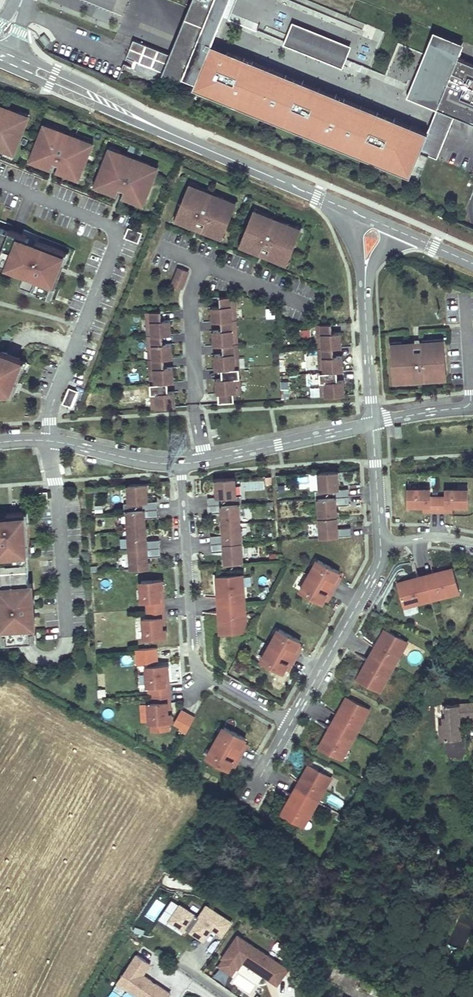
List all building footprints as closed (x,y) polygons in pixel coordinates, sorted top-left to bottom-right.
[(369,137),(377,117),(335,100),(337,95),(303,82),(301,86),(226,56),(210,49),(230,0),(193,0),(186,18),(195,21),(181,56),(171,53),(171,55),(163,73),(162,75),(181,83),(183,78),(196,83),(194,87),(227,101),(226,103),(235,106),(236,104),(269,118),(268,120),(285,126),(286,125),(319,138),(318,140),(327,144),(327,142),(361,155),(360,157),(377,164),(378,162),(411,175),(418,158),(369,137)] [(186,18),(171,53),(181,56),(195,21),(186,18)] [(352,49),(295,26),(287,46),(343,69),(352,49)] [(464,44),(434,32),(430,41),(460,53),(464,44)] [(46,34),(41,37),(47,45),(51,42),(46,34)] [(142,45),(133,41),(126,58),(135,62),(142,45)] [(472,124),(472,70),(456,63),(458,59),(460,53),(430,41),(407,97),(438,110),(454,117),(472,124)] [(163,73),(171,55),(143,44),(142,45),(135,62),(163,73)] [(303,82),(228,51),(226,56),(301,86),(303,82)] [(458,59),(456,63),(472,70),(472,65),(458,59)] [(194,87),(193,89),(226,103),(227,101),(194,87)] [(428,133),(337,95),(335,100),(377,117),(369,137),(418,158),(420,152),(428,133)] [(14,153),(31,113),(0,101),(0,147),(14,153)] [(236,104),(235,106),(268,120),(269,118),(236,104)] [(454,117),(438,110),(428,133),(420,152),(429,155),(437,159),(454,117)] [(44,119),(29,158),(80,177),(94,138),(44,119)] [(286,125),(285,126),(318,140),(319,138),(286,125)] [(327,142),(327,144),(360,157),(361,155),(327,142)] [(110,144),(94,184),(144,203),(160,163),(110,144)] [(429,155),(420,152),(418,158),(411,175),(419,178),(429,155)] [(410,177),(411,175),(378,162),(377,164),(410,177)] [(192,182),(190,189),(196,192),(197,187),(198,185),(192,182)] [(197,187),(196,192),(190,189),(178,217),(190,222),(189,224),(198,228),(202,219),(208,222),(204,230),(214,234),(215,232),(226,237),(237,208),(231,206),(232,201),(218,195),(218,196),(211,193),(197,187)] [(233,199),(231,206),(237,208),(240,202),(233,199)] [(263,214),(261,219),(255,216),(243,245),(254,249),(254,251),(263,254),(267,246),(273,249),(269,257),(279,261),(280,259),(291,264),(302,235),(296,232),(297,228),(284,222),(283,223),(276,220),(276,219),(263,214)] [(189,224),(190,222),(178,217),(176,222),(188,226),(189,224)] [(208,222),(202,219),(198,228),(204,230),(208,222)] [(22,269),(19,281),(51,292),(67,248),(0,222),(0,261),(22,269)] [(224,242),(226,237),(215,232),(214,234),(213,237),(224,242)] [(254,251),(254,249),(243,245),(241,249),(252,254),(254,251)] [(269,257),(273,249),(267,246),(263,254),(269,257)] [(289,268),(291,264),(280,259),(279,261),(278,264),(289,268)] [(183,290),(191,272),(182,268),(174,286),(183,290)] [(225,400),(234,400),(234,390),(237,389),(236,380),(241,379),(240,365),(235,365),(235,356),(239,356),(238,341),(234,341),(233,332),(237,332),(236,317),(232,317),(231,308),(236,308),(235,293),(220,294),(220,304),(212,304),(213,319),(222,318),(222,327),(213,328),(214,343),(223,342),(224,351),(215,352),(216,367),(223,366),(223,376),(217,376),(218,391),(220,391),(225,390),(225,400)] [(156,393),(157,403),(175,401),(174,386),(168,387),(168,377),(174,377),(173,362),(164,363),(163,354),(172,353),(171,338),(162,339),(162,330),(171,329),(170,315),(161,315),(161,306),(146,307),(147,321),(151,321),(152,330),(147,330),(148,345),(153,345),(153,353),(149,354),(150,368),(154,368),(155,377),(150,377),(151,393),(156,393)] [(327,388),(328,397),(347,396),(346,381),(340,382),(340,373),(346,373),(345,358),(336,358),(336,349),(344,349),(343,334),(334,334),(334,325),(319,326),(320,341),(324,340),(325,348),(320,348),(321,363),(326,363),(326,373),(322,373),(323,388),(327,388)] [(407,349),(395,350),(397,381),(404,380),(404,385),(417,384),(417,383),(428,382),(429,383),(441,383),(441,378),(448,377),(446,347),(434,347),(434,345),(424,346),(424,355),(417,356),(417,347),(407,347),(407,349)] [(23,357),(0,347),(0,390),(11,389),(23,357)] [(77,392),(68,388),(62,404),(71,407),(77,392)] [(342,481),(342,474),(321,475),(322,493),(317,493),(317,502),(318,502),(319,515),(321,514),(322,528),(320,528),(321,542),(353,540),(353,532),(339,532),(338,527),(341,527),(341,515),(338,515),(337,509),(351,508),(350,492),(340,492),(340,481),(342,481)] [(275,490),(274,477),(266,478),(268,491),(275,490)] [(225,567),(244,566),(244,560),(246,559),(244,533),(243,533),(242,519),(244,519),(243,506),(244,506),(243,498),(238,498),(237,480),(216,481),(217,488),(220,487),(220,499),(210,499),(211,516),(225,515),(226,520),(223,520),(223,532),(226,532),(226,538),(212,538),(213,555),(227,554),(228,559),(225,560),(225,567)] [(151,491),(151,485),(134,486),(135,503),(129,503),(130,511),(131,511),(131,524),(134,524),(134,537),(132,538),(134,563),(136,563),(136,573),(153,571),(152,563),(149,564),(149,558),(163,557),(162,541),(148,542),(147,537),(150,536),(150,525),(147,525),(147,520),(160,519),(160,502),(149,503),(149,491),(151,491)] [(467,504),(467,486),(408,486),(409,502),(424,503),(427,510),(454,509),(453,504),(467,504)] [(30,586),(29,559),(30,559),(27,518),(0,520),(0,615),(1,633),(3,633),(4,646),(39,644),(38,631),(39,631),(36,585),(30,586)] [(339,578),(341,575),(320,563),(315,571),(315,570),(311,577),(336,592),(340,584),(337,583),(339,578)] [(458,596),(451,568),(394,583),(402,610),(458,596)] [(221,633),(249,631),(245,572),(216,574),(221,633)] [(336,592),(311,577),(307,585),(303,593),(324,605),(326,602),(328,597),(332,599),(336,592)] [(161,602),(160,590),(164,591),(164,583),(143,584),(144,592),(143,592),(144,604),(148,604),(148,611),(165,609),(165,602),(161,602)] [(163,632),(162,620),(166,620),(165,609),(148,611),(149,621),(145,621),(145,634),(146,634),(147,641),(167,640),(167,631),(163,632)] [(301,644),(280,632),(276,640),(275,639),(271,646),(296,661),(300,653),(297,652),(300,647),(301,644)] [(401,654),(408,644),(389,633),(382,644),(385,646),(378,660),(397,670),(405,656),(401,654)] [(411,645),(408,644),(401,654),(405,656),(411,645)] [(296,661),(271,646),(267,654),(268,654),(263,662),(284,674),(286,671),(289,666),(292,668),(296,661)] [(388,684),(397,670),(378,660),(370,673),(367,671),(360,683),(379,693),(385,682),(388,684)] [(165,681),(165,669),(169,669),(169,661),(148,662),(148,670),(147,670),(148,683),(152,682),(153,696),(170,695),(170,680),(165,681)] [(382,695),(388,684),(385,682),(379,693),(382,695)] [(319,743),(346,758),(374,708),(347,694),(319,743)] [(172,719),(171,710),(167,710),(166,698),(171,698),(170,695),(153,696),(153,699),(149,699),(150,712),(151,712),(151,720),(172,719)] [(446,704),(447,714),(443,715),(444,721),(440,721),(441,738),(461,737),(460,718),(459,712),(462,712),(462,715),(472,714),(472,717),(472,702),(446,704)] [(105,717),(113,718),(114,710),(106,709),(105,717)] [(186,734),(196,716),(181,709),(172,726),(186,734)] [(251,742),(221,725),(207,752),(239,770),(251,742)] [(331,780),(306,765),(277,816),(303,831),(331,780)] [(206,904),(198,916),(179,903),(167,921),(203,944),(211,931),(222,938),(233,922),(206,904)] [(278,987),(290,968),(236,934),(216,966),(234,978),(243,964),(278,987)] [(152,964),(135,954),(115,986),(133,996),(169,996),(172,992),(144,976),(152,964)] [(329,974),(332,968),(321,963),(318,969),(329,974)]
